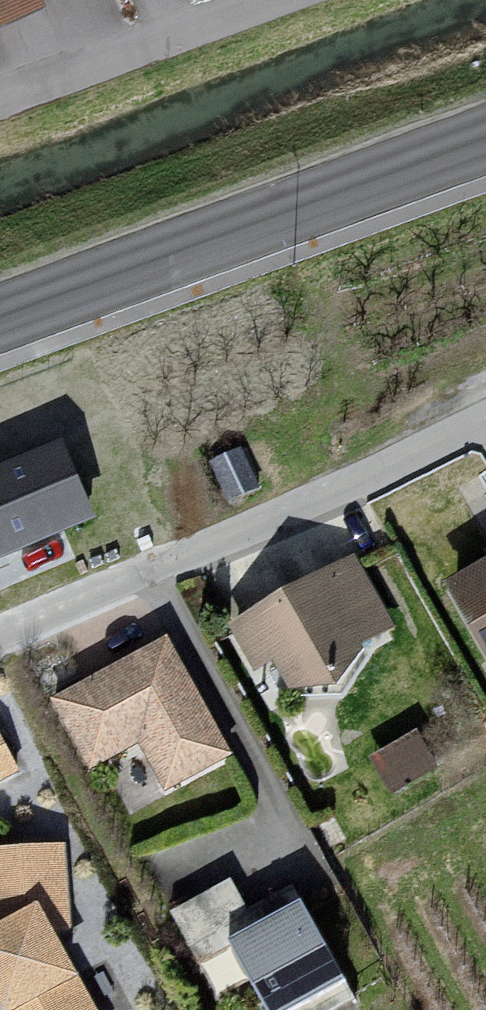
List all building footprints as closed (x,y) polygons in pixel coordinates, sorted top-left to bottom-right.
[(44,5),(42,0),(0,0),(0,24),(44,5)] [(0,472),(0,545),(91,510),(66,447),(0,472)] [(262,488),(242,449),(213,464),(232,503),(262,488)] [(354,570),(231,637),(269,706),(344,705),(372,657),(395,645),(354,570)] [(457,592),(485,644),(485,576),(457,592)] [(171,643),(59,704),(99,777),(148,751),(172,794),(235,760),(171,643)] [(20,775),(0,739),(0,785),(20,775)] [(0,856),(0,938),(44,916),(54,937),(73,935),(67,853),(0,856)] [(170,914),(217,1009),(249,1009),(266,1002),(270,1009),(351,1009),(358,1006),(301,890),(250,916),(233,883),(170,914)] [(0,938),(0,1009),(21,1009),(79,980),(54,937),(44,916),(0,938)] [(21,1009),(94,1009),(79,980),(21,1009)]
